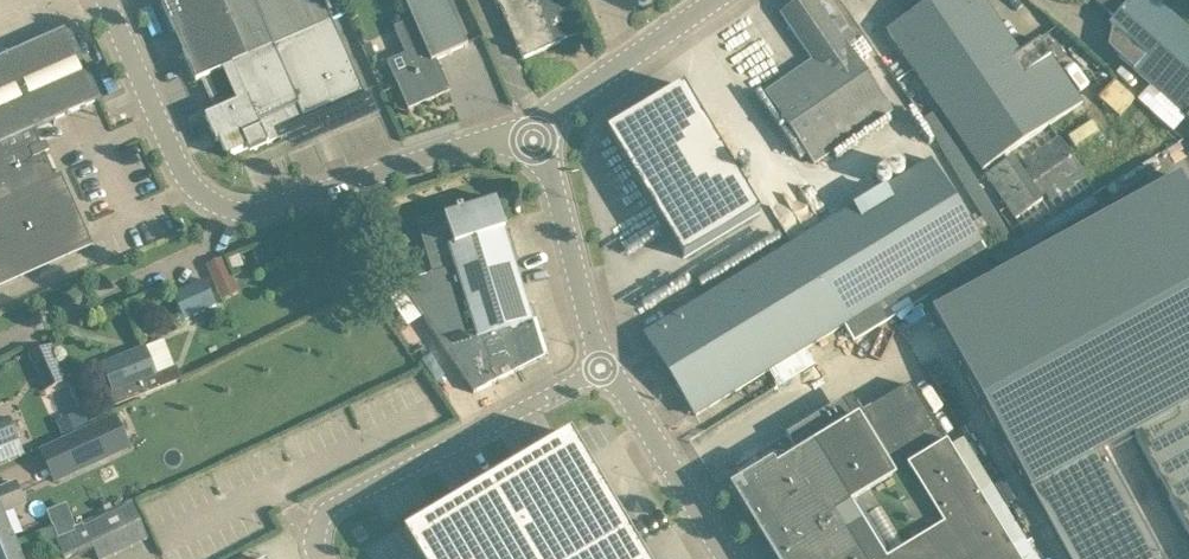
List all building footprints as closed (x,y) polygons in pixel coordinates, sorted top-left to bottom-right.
[(161,1),(196,81),(205,77),(219,110),(205,116),(217,141),(220,140),(227,157),(266,140),(268,144),(309,126),(304,117),(322,109),(328,120),(332,118),(335,124),(367,110),(364,104),(369,102),(324,0),(164,0),(161,1)] [(413,18),(394,27),(412,68),(394,76),(409,109),(451,91),(437,59),(468,45),(459,24),(449,0),(405,0),(413,18)] [(501,7),(517,45),(516,46),(518,50),(519,50),(523,59),(580,34),(570,12),(565,0),(498,0),(501,7)] [(779,112),(814,163),(893,109),(818,0),(799,0),(780,13),(813,61),(766,93),(779,112)] [(1023,143),(1084,101),(1054,59),(1040,39),(1020,53),(984,0),(933,0),(928,3),(1023,143)] [(1160,4),(1163,0),(1095,0),(1115,18),(1110,23),(1126,38),(1113,51),(1188,119),(1188,30),(1160,4)] [(888,31),(902,50),(984,169),(1023,143),(928,3),(888,31)] [(34,128),(101,99),(69,28),(0,59),(0,144),(34,128)] [(1122,115),(1138,98),(1118,79),(1102,96),(1122,115)] [(608,131),(683,257),(760,211),(684,85),(608,131)] [(923,119),(1004,250),(1015,243),(934,112),(923,119)] [(0,144),(0,286),(92,245),(61,174),(56,177),(34,128),(0,144)] [(985,174),(1016,219),(1043,201),(1040,196),(1045,192),(1051,201),(1087,177),(1059,135),(1023,161),(1028,168),(1023,172),(1013,156),(985,174)] [(981,240),(969,220),(931,158),(792,243),(818,284),(843,325),(844,324),(855,341),(888,321),(883,312),(987,250),(981,240)] [(1024,479),(1096,439),(1102,449),(1133,432),(1188,402),(1188,203),(1175,179),(932,323),(1024,479)] [(431,274),(400,283),(474,392),(497,381),(546,357),(535,321),(533,321),(511,249),(512,249),(496,198),(463,208),(463,206),(457,208),(457,210),(444,214),(425,220),(427,225),(441,271),(435,273),(431,274)] [(646,333),(696,415),(843,325),(818,284),(792,243),(646,333)] [(222,298),(240,290),(223,256),(206,264),(222,298)] [(185,319),(217,305),(205,279),(173,294),(185,319)] [(30,356),(40,378),(46,391),(67,381),(61,368),(52,346),(30,356)] [(156,375),(154,369),(145,347),(103,364),(114,391),(110,392),(116,405),(182,379),(177,367),(156,375)] [(919,407),(907,387),(863,414),(855,419),(798,453),(776,466),(773,461),(730,487),(734,493),(747,515),(760,536),(774,558),(1015,558),(946,450),(919,407)] [(1133,432),(1188,533),(1188,402),(1133,432)] [(20,440),(11,417),(0,421),(0,448),(20,440)] [(115,417),(42,451),(56,481),(84,467),(81,460),(95,453),(99,461),(129,447),(115,417)] [(406,533),(420,558),(646,558),(572,435),(406,533)] [(1102,449),(1096,439),(1024,479),(1069,558),(1162,558),(1102,449)] [(4,511),(25,503),(17,482),(15,483),(0,489),(0,558),(23,558),(4,511)] [(143,526),(132,502),(84,526),(82,523),(74,527),(76,531),(58,538),(54,528),(45,531),(49,541),(56,539),(64,558),(65,558),(94,548),(143,526)]
